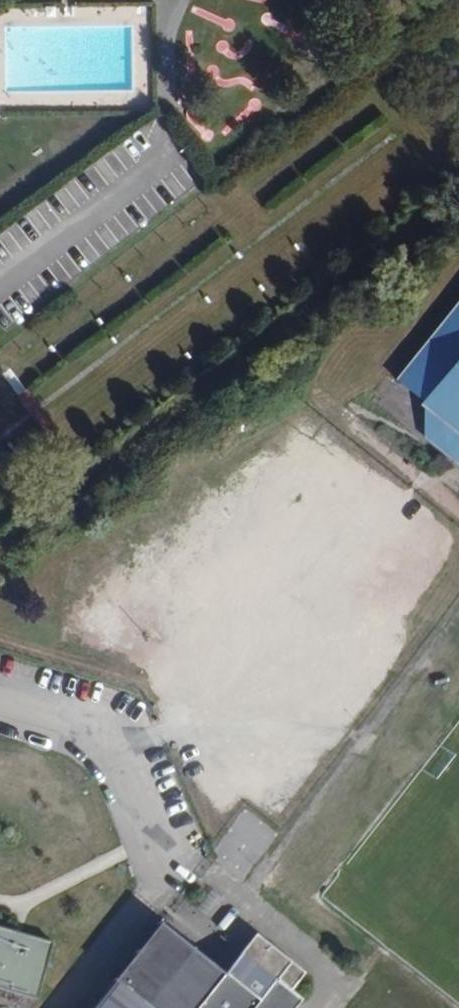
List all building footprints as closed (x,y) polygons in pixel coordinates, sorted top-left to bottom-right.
[(397,380),(422,401),(441,416),(442,448),(458,463),(458,302),(397,380)] [(424,435),(442,448),(441,416),(422,401),(424,435)] [(303,1003),(293,994),(308,975),(258,936),(227,975),(163,923),(117,982),(121,985),(103,1007),(299,1007),(303,1003)] [(37,1000),(54,943),(0,928),(0,989),(37,1000)]
